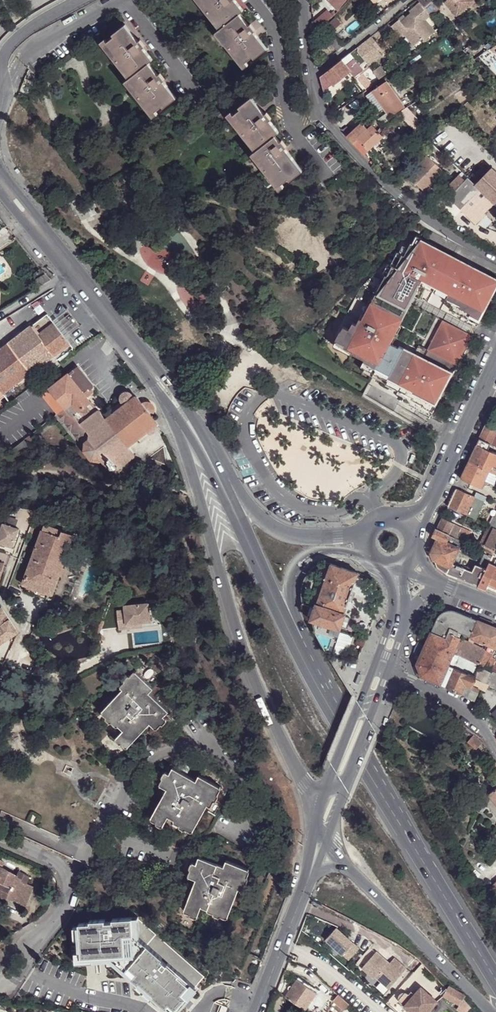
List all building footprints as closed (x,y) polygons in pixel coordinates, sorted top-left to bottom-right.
[(216,29),(219,26),(198,0),(194,0),(216,29)] [(219,26),(216,29),(242,62),(250,56),(252,58),(264,49),(256,37),(254,39),(249,33),(251,31),(253,30),(248,24),(246,25),(236,13),(240,10),(233,0),(198,0),(219,26)] [(345,0),(328,0),(335,10),(345,0)] [(417,1),(419,4),(427,13),(436,5),(432,0),(418,0),(417,1)] [(446,3),(455,15),(473,1),(472,0),(450,0),(446,3)] [(427,13),(419,4),(409,13),(410,15),(400,24),(398,21),(390,27),(399,38),(402,35),(412,48),(420,41),(422,44),(433,36),(424,23),(431,18),(427,13)] [(439,9),(436,5),(427,13),(431,18),(439,9)] [(329,8),(314,21),(320,29),(336,16),(329,8)] [(129,37),(131,35),(122,23),(110,33),(111,35),(103,41),(128,74),(124,77),(121,79),(149,116),(152,114),(150,111),(158,105),(159,107),(173,98),(164,86),(162,87),(158,82),(159,80),(162,78),(157,73),(155,74),(145,62),(150,58),(141,47),(142,46),(137,39),(136,40),(134,42),(129,37)] [(244,65),(242,62),(216,29),(212,32),(241,68),(244,65)] [(370,63),(383,53),(370,35),(356,45),(370,63)] [(337,50),(344,44),(337,36),(330,41),(337,50)] [(97,41),(124,77),(128,74),(103,41),(100,38),(97,41)] [(351,56),(348,55),(357,67),(351,71),(353,74),(359,70),(361,72),(368,66),(357,52),(351,56)] [(348,55),(342,60),(351,71),(357,67),(348,55)] [(319,77),(323,92),(351,71),(342,60),(319,77)] [(380,67),(373,72),(379,80),(386,75),(380,67)] [(365,93),(372,87),(361,72),(359,70),(353,74),(365,93)] [(147,117),(149,116),(121,79),(119,81),(147,117)] [(388,123),(393,119),(392,117),(405,108),(385,83),(371,93),(389,113),(379,119),(388,123)] [(252,150),(278,184),(286,177),(289,180),(301,170),(291,159),(290,160),(286,155),(288,153),(290,152),(284,144),(281,146),(272,134),(276,131),(267,119),(268,118),(264,112),(263,113),(261,114),(257,109),(258,108),(249,97),(237,106),(239,108),(230,115),(255,148),(252,150)] [(425,123),(409,107),(400,114),(418,131),(425,123)] [(223,114),(252,150),(255,148),(230,115),(227,111),(223,114)] [(370,122),(368,119),(361,123),(347,137),(365,155),(385,134),(383,132),(381,133),(373,125),(368,129),(365,126),(370,122)] [(449,125),(438,137),(448,147),(459,135),(449,125)] [(431,139),(436,133),(430,127),(422,136),(429,141),(431,139)] [(280,188),(278,184),(252,150),(248,153),(277,190),(280,188)] [(411,176),(424,189),(444,168),(430,155),(411,176)] [(444,168),(424,189),(428,193),(447,172),(444,168)] [(495,202),(495,203),(495,171),(493,168),(477,185),(491,198),(495,202)] [(449,173),(447,172),(428,193),(429,194),(449,173)] [(487,201),(491,198),(477,185),(468,177),(465,179),(460,174),(444,190),(479,223),(488,214),(486,212),(490,208),(487,205),(488,202),(487,201)] [(490,208),(495,202),(491,198),(487,201),(488,202),(487,205),(490,208)] [(391,256),(373,275),(427,303),(452,256),(436,248),(421,241),(422,239),(416,236),(412,244),(411,243),(408,248),(402,245),(399,253),(397,252),(394,257),(391,256)] [(437,247),(422,239),(421,241),(436,248),(437,247)] [(452,256),(427,303),(476,328),(481,320),(479,319),(494,290),(495,291),(495,278),(495,277),(495,279),(477,269),(467,264),(452,256)] [(50,279),(45,273),(31,282),(35,288),(39,286),(50,279)] [(363,371),(372,376),(398,390),(397,393),(403,397),(443,321),(472,336),(476,328),(427,303),(373,275),(360,288),(334,337),(336,338),(335,340),(336,340),(333,345),(351,355),(352,353),(355,355),(354,356),(367,363),(363,371)] [(46,313),(18,335),(41,364),(43,363),(47,367),(72,346),(46,313)] [(403,397),(401,401),(430,416),(472,336),(443,321),(403,397)] [(18,335),(0,349),(0,396),(41,364),(18,335)] [(84,446),(84,443),(87,442),(88,440),(89,439),(89,435),(81,425),(97,411),(87,397),(91,394),(93,393),(93,391),(90,389),(92,388),(92,386),(91,385),(77,366),(41,394),(84,448),(84,446)] [(372,376),(368,383),(401,401),(403,397),(397,393),(398,390),(372,376)] [(83,451),(88,458),(91,460),(99,462),(100,461),(108,471),(110,469),(112,471),(115,468),(116,469),(133,457),(134,455),(132,454),(128,447),(155,425),(156,424),(155,422),(151,416),(142,404),(136,397),(135,396),(133,398),(130,393),(126,392),(123,393),(121,395),(120,398),(120,400),(120,402),(124,405),(106,419),(103,415),(100,412),(99,411),(97,411),(81,425),(89,435),(89,439),(88,440),(87,442),(84,443),(84,446),(84,448),(84,450),(83,451)] [(120,402),(103,415),(106,419),(124,405),(120,402)] [(151,403),(148,402),(145,402),(143,403),(142,404),(151,416),(153,414),(154,413),(155,409),(154,406),(152,404),(151,403)] [(479,438),(490,444),(495,431),(495,429),(485,424),(479,438)] [(468,460),(495,473),(495,453),(487,449),(490,444),(479,438),(468,460)] [(468,460),(460,478),(480,487),(484,478),(492,481),(495,473),(468,460)] [(455,489),(447,506),(475,519),(483,502),(455,489)] [(2,519),(0,526),(0,540),(11,544),(18,525),(2,519)] [(441,519),(437,529),(461,540),(464,535),(459,532),(460,528),(441,519)] [(42,525),(20,583),(50,594),(70,536),(42,525)] [(493,527),(488,525),(478,548),(482,550),(493,527)] [(493,527),(482,550),(485,552),(491,555),(495,544),(495,529),(493,527)] [(433,537),(437,539),(460,551),(464,542),(461,540),(437,529),(433,537)] [(431,552),(433,559),(449,565),(450,562),(452,557),(456,559),(460,551),(437,539),(431,552)] [(435,566),(446,572),(449,565),(433,559),(435,566)] [(455,561),(454,564),(469,570),(470,568),(463,565),(464,562),(461,561),(460,564),(455,561)] [(449,565),(446,572),(470,582),(475,570),(482,573),(485,568),(472,563),(470,568),(469,570),(454,564),(450,562),(449,565)] [(494,571),(495,565),(488,562),(485,568),(482,573),(477,585),(486,588),(489,583),(494,571)] [(314,616),(315,621),(325,625),(339,630),(359,574),(330,565),(314,616)] [(470,582),(477,585),(482,573),(475,570),(470,582)] [(489,583),(486,588),(495,592),(495,586),(489,583)] [(124,627),(139,626),(148,625),(147,606),(124,608),(124,613),(116,613),(117,632),(125,631),(124,627)] [(0,608),(0,643),(16,633),(0,608)] [(439,616),(433,630),(447,636),(449,632),(457,635),(459,631),(471,636),(477,620),(465,614),(456,610),(453,610),(447,610),(443,612),(439,616)] [(477,620),(471,636),(484,641),(495,646),(495,627),(477,620)] [(337,635),(339,630),(325,625),(324,630),(337,635)] [(447,636),(433,630),(418,664),(423,676),(465,695),(470,685),(474,677),(447,664),(454,650),(457,641),(459,637),(457,635),(449,632),(447,636)] [(482,647),(487,649),(494,652),(495,648),(495,646),(484,641),(482,647)] [(487,649),(479,665),(491,670),(495,661),(495,659),(492,657),(494,652),(487,649)] [(474,677),(479,665),(455,653),(456,651),(454,650),(447,664),(474,677)] [(476,680),(484,683),(489,670),(482,667),(476,680)] [(152,688),(133,671),(130,675),(127,674),(123,679),(124,681),(119,686),(122,689),(101,711),(105,714),(105,718),(109,722),(111,721),(116,726),(118,725),(123,729),(114,738),(119,743),(121,742),(126,747),(149,722),(155,727),(156,728),(161,723),(162,724),(166,719),(163,716),(168,710),(148,692),(152,688)] [(492,671),(486,684),(495,688),(495,672),(492,671)] [(465,695),(473,700),(478,689),(470,685),(465,695)] [(480,736),(476,733),(469,740),(481,752),(488,746),(485,741),(480,736)] [(449,749),(444,746),(440,752),(446,756),(450,750),(449,749)] [(195,779),(171,767),(168,773),(163,771),(160,776),(161,777),(158,783),(166,788),(150,818),(155,821),(155,823),(161,826),(167,816),(172,819),(173,820),(178,824),(178,826),(183,828),(185,827),(192,830),(206,803),(210,805),(213,800),(214,800),(217,795),(216,793),(219,787),(197,775),(195,779)] [(222,866),(197,856),(195,862),(192,861),(189,862),(187,868),(188,869),(186,875),(194,878),(184,906),(183,906),(182,910),(189,912),(188,913),(195,916),(199,905),(206,907),(205,909),(212,912),(212,915),(217,917),(219,914),(226,917),(237,888),(241,889),(243,883),(245,882),(247,877),(246,876),(248,869),(224,860),(222,866)] [(24,906),(33,887),(25,884),(28,876),(18,871),(16,876),(1,869),(3,863),(0,861),(0,895),(24,906)] [(89,923),(79,924),(79,927),(80,939),(81,951),(81,957),(95,957),(95,963),(106,962),(106,957),(105,956),(112,955),(135,975),(131,979),(137,984),(139,983),(146,989),(142,993),(150,1000),(152,997),(165,1008),(168,1005),(175,1010),(205,976),(137,917),(138,932),(132,932),(131,918),(112,919),(112,922),(106,922),(106,920),(89,921),(89,923)] [(360,951),(337,930),(325,943),(348,964),(360,951)] [(112,955),(105,956),(106,957),(131,979),(135,975),(112,955)] [(376,956),(362,972),(374,982),(376,980),(389,992),(407,972),(394,961),(389,967),(376,956)] [(297,980),(285,997),(305,1010),(316,994),(297,980)] [(449,988),(447,991),(444,997),(460,1007),(460,1006),(465,998),(449,988)] [(421,1011),(429,1011),(437,1004),(421,989),(415,995),(412,998),(404,1007),(409,1011),(413,1011),(417,1008),(421,1011)] [(397,1001),(404,1007),(412,998),(408,995),(405,993),(404,992),(402,992),(400,993),(399,994),(398,996),(397,998),(397,1000),(397,1001)] [(347,1006),(337,997),(333,1003),(342,1011),(347,1006)] [(328,1009),(332,1011),(342,1011),(333,1003),(328,1009)]
